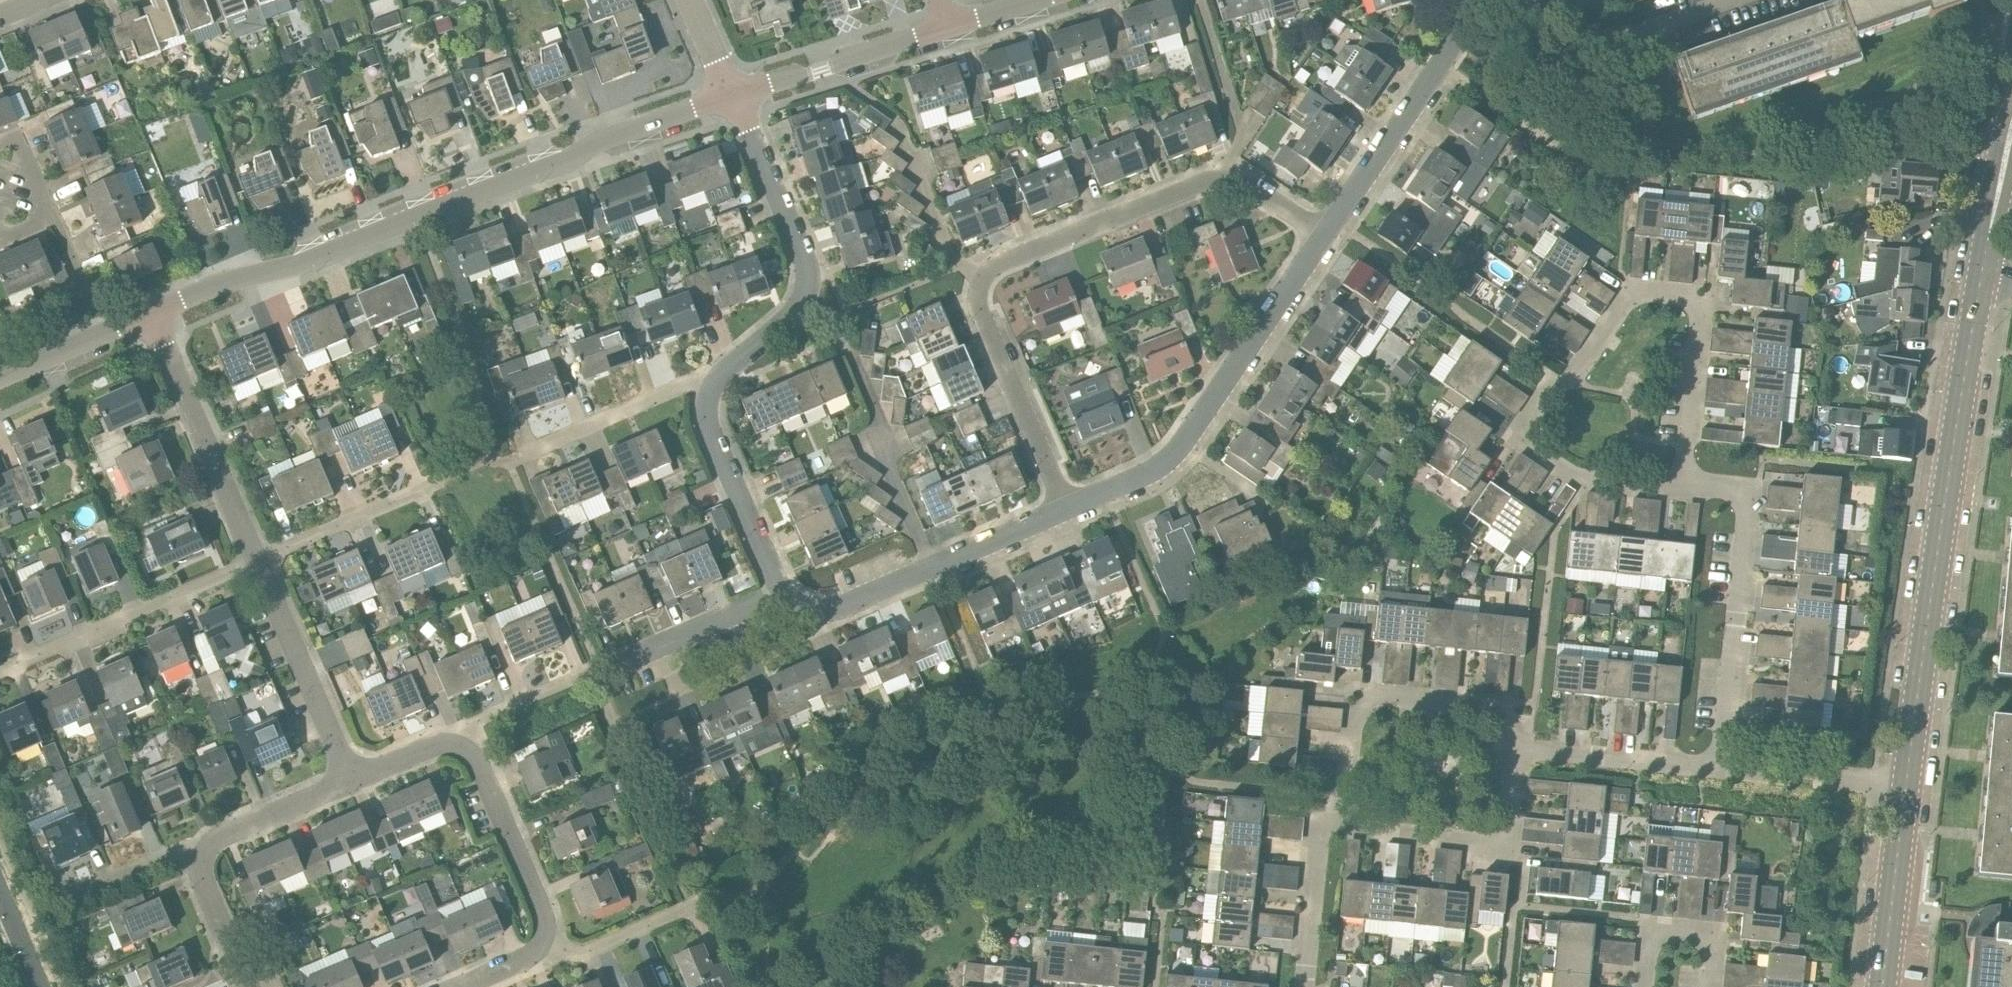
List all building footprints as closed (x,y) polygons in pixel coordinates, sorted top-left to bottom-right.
[(180,0),(179,0),(181,5),(170,9),(166,0),(150,0),(153,7),(144,11),(147,18),(148,18),(158,45),(159,45),(184,36),(184,37),(193,34),(180,0)] [(219,0),(180,0),(193,34),(193,33),(193,32),(218,23),(219,24),(227,21),(219,0)] [(261,8),(258,0),(219,0),(227,21),(233,38),(268,25),(261,8)] [(475,4),(480,18),(491,14),(486,0),(475,4)] [(554,0),(542,0),(546,13),(557,9),(554,0)] [(634,8),(630,0),(601,0),(608,18),(634,8)] [(789,14),(795,13),(791,2),(797,0),(731,0),(737,22),(754,16),(758,30),(780,23),(782,29),(792,25),(789,14)] [(850,14),(861,10),(860,6),(876,0),(845,0),(850,14)] [(1155,42),(1180,35),(1169,0),(1166,0),(1144,7),(1155,42)] [(1241,0),(1216,0),(1223,23),(1246,16),(1241,0)] [(1267,0),(1241,0),(1246,16),(1269,9),(1267,0)] [(1305,0),(1267,0),(1269,9),(1271,8),(1274,19),(1280,22),(1295,17),(1299,11),(1308,8),(1305,0)] [(1317,0),(1305,0),(1308,8),(1310,8),(1308,3),(1317,0)] [(1375,15),(1411,4),(1410,1),(1412,0),(1370,0),(1375,15)] [(1579,11),(1580,13),(1609,0),(1574,0),(1579,11)] [(1675,66),(1679,78),(1693,117),(1860,57),(1853,36),(1926,11),(1929,20),(1960,9),(1959,7),(1957,0),(1862,0),(1675,66)] [(419,17),(415,6),(404,10),(408,21),(419,17)] [(1144,46),(1155,42),(1144,7),(1121,14),(1126,30),(1114,34),(1121,58),(1123,57),(1127,71),(1149,64),(1144,46)] [(634,8),(608,18),(608,19),(614,16),(626,47),(593,59),(603,85),(636,72),(634,65),(653,58),(642,30),(646,29),(642,16),(637,17),(634,8)] [(148,18),(147,18),(139,21),(136,12),(122,17),(126,27),(113,32),(126,66),(161,53),(159,45),(158,45),(148,18)] [(52,24),(69,62),(91,53),(94,59),(106,54),(95,25),(83,31),(76,14),(52,24)] [(455,29),(450,16),(436,21),(440,34),(455,29)] [(376,33),(389,28),(385,18),(372,23),(376,33)] [(1121,58),(1114,34),(1102,37),(1098,22),(1074,29),(1085,64),(1087,64),(1110,57),(1111,61),(1121,58)] [(72,70),(69,62),(52,24),(28,34),(35,51),(24,56),(41,95),(54,89),(50,79),(72,70)] [(1364,38),(1385,53),(1393,42),(1371,27),(1364,38)] [(330,55),(341,51),(333,28),(321,32),(330,55)] [(1061,72),(1085,64),(1074,29),(1050,36),(1055,52),(1043,56),(1051,80),(1054,90),(1055,90),(1052,80),(1062,76),(1061,72)] [(325,52),(318,34),(306,39),(313,57),(325,52)] [(1379,63),(1385,53),(1364,38),(1357,48),(1344,48),(1334,62),(1348,71),(1347,72),(1378,93),(1381,89),(1383,89),(1392,76),(1391,75),(1393,72),(1379,63)] [(566,95),(561,82),(582,73),(569,40),(541,51),(542,63),(526,69),(534,92),(538,90),(547,103),(566,95)] [(1193,71),(1205,67),(1197,42),(1186,46),(1193,71)] [(1051,80),(1043,56),(1032,59),(1027,44),(1002,51),(1013,86),(1037,79),(1042,94),(1054,90),(1051,80)] [(380,64),(375,48),(360,54),(366,69),(380,64)] [(1322,55),(1316,50),(1312,57),(1318,61),(1322,55)] [(990,93),(1013,86),(1002,51),(980,58),(985,74),(972,78),(980,102),(991,99),(990,93)] [(1546,62),(1549,69),(1561,64),(1558,57),(1546,62)] [(516,109),(511,94),(523,90),(511,58),(482,69),(463,71),(477,107),(479,106),(489,119),(516,109)] [(980,102),(972,78),(961,81),(956,66),(932,73),(943,108),(947,119),(971,111),(973,119),(984,116),(980,102)] [(1178,116),(1192,151),(1215,142),(1209,127),(1222,123),(1205,67),(1193,71),(1200,95),(1204,106),(1190,112),(1178,116)] [(328,95),(318,68),(303,74),(314,100),(328,95)] [(1367,110),(1378,93),(1347,72),(1333,92),(1328,89),(1321,99),(1344,114),(1350,104),(1365,114),(1368,110),(1367,110)] [(919,115),(943,108),(932,73),(908,81),(919,115)] [(1285,88),(1265,74),(1259,84),(1270,91),(1255,112),(1264,118),(1265,118),(1285,88)] [(449,130),(445,118),(465,110),(453,76),(424,87),(425,101),(411,106),(418,125),(421,124),(431,137),(438,134),(438,135),(449,130)] [(1255,112),(1270,91),(1259,84),(1244,104),(1255,112)] [(401,149),(395,135),(408,130),(396,98),(366,109),(349,115),(354,128),(361,147),(364,146),(373,159),(384,155),(401,149)] [(18,123),(8,99),(0,102),(0,131),(18,123)] [(54,149),(92,133),(82,109),(79,111),(74,99),(45,112),(49,123),(44,125),(54,149)] [(1310,123),(1310,126),(1305,133),(1307,134),(1337,154),(1351,134),(1337,124),(1344,114),(1321,99),(1314,109),(1320,112),(1319,113),(1317,113),(1315,114),(1312,117),(1311,120),(1310,123)] [(335,117),(329,103),(317,108),(323,122),(335,117)] [(863,116),(878,128),(883,131),(891,121),(870,106),(863,116)] [(1455,151),(1476,165),(1477,164),(1487,170),(1509,138),(1493,127),(1494,127),(1463,106),(1448,129),(1463,139),(1455,151)] [(189,112),(194,126),(206,122),(201,107),(189,112)] [(1062,115),(1060,107),(1047,111),(1050,119),(1062,115)] [(1139,124),(1135,115),(1128,118),(1132,127),(1139,124)] [(1170,160),(1192,151),(1178,116),(1155,126),(1153,122),(1142,126),(1151,150),(1163,145),(1170,160)] [(803,156),(839,146),(831,122),(796,132),(797,136),(795,136),(800,154),(802,153),(803,156)] [(345,175),(340,160),(352,156),(340,124),(311,135),(312,149),(298,154),(305,172),(308,171),(317,184),(324,182),(324,183),(345,175)] [(1140,154),(1151,150),(1142,126),(1132,130),(1133,135),(1109,144),(1123,179),(1147,170),(1140,154)] [(899,143),(883,131),(878,128),(871,138),(887,149),(892,153),(899,143)] [(86,177),(114,165),(109,152),(102,155),(92,133),(54,149),(65,173),(81,166),(86,177)] [(1337,154),(1307,134),(1293,154),(1285,149),(1274,164),(1298,181),(1309,165),(1323,175),(1337,154)] [(934,162),(958,153),(955,143),(930,151),(934,162)] [(1123,179),(1109,144),(1086,154),(1085,150),(1074,155),(1083,177),(1094,173),(1100,188),(1123,179)] [(845,168),(839,146),(803,156),(804,158),(802,159),(807,177),(809,176),(810,180),(815,178),(845,168)] [(1071,148),(1061,152),(1064,158),(1074,155),(1071,148)] [(281,203),(275,188),(296,180),(284,149),(255,160),(257,174),(243,179),(250,198),(253,197),(262,210),(270,207),(270,208),(281,203)] [(692,158),(705,193),(729,184),(716,149),(692,158)] [(907,164),(892,153),(887,149),(880,159),(895,171),(900,174),(907,164)] [(1476,165),(1455,151),(1450,159),(1435,149),(1419,172),(1450,193),(1459,179),(1465,183),(1476,165)] [(1083,177),(1074,155),(1064,158),(1061,152),(1037,161),(1041,172),(1054,206),(1077,197),(1071,182),(1083,177)] [(1918,168),(1919,153),(1902,152),(1898,153),(1902,167),(1900,167),(1900,169),(1901,169),(1899,191),(1882,189),(1881,207),(1900,209),(1900,204),(1913,206),(1914,197),(1923,197),(1923,198),(1935,199),(1936,170),(1918,168)] [(963,166),(958,153),(934,162),(938,174),(947,171),(958,168),(963,166)] [(680,201),(705,193),(692,158),(668,167),(674,182),(662,186),(671,210),(682,206),(680,201)] [(1054,206),(1041,172),(1017,181),(1016,177),(1014,178),(1009,163),(1000,167),(1005,181),(1014,205),(1025,201),(1031,216),(1054,206)] [(95,215),(134,199),(123,175),(119,177),(114,165),(86,177),(91,188),(85,191),(95,215)] [(822,201),(858,191),(850,166),(845,168),(815,178),(816,180),(814,181),(819,199),(821,198),(822,201)] [(961,176),(958,168),(947,171),(950,180),(961,176)] [(916,186),(900,174),(895,171),(888,181),(904,193),(908,196),(916,186)] [(1443,203),(1450,193),(1419,172),(1405,192),(1420,202),(1413,213),(1434,228),(1448,238),(1463,217),(1443,203)] [(234,226),(228,211),(240,207),(228,175),(200,186),(201,199),(187,204),(194,223),(197,222),(206,235),(217,231),(217,232),(234,226)] [(671,210),(662,186),(651,190),(645,175),(621,184),(634,218),(658,210),(664,228),(675,224),(670,210),(671,210)] [(1775,182),(1775,183),(1777,197),(1798,194),(1796,180),(1796,179),(1775,182)] [(1002,210),(1014,205),(1005,181),(993,186),(995,191),(973,200),(969,189),(967,190),(971,201),(984,235),(1008,225),(1002,210)] [(609,227),(634,218),(621,184),(596,193),(602,208),(591,212),(600,236),(611,232),(609,227)] [(962,243),(984,235),(971,201),(967,190),(946,198),(950,209),(949,210),(962,243)] [(863,213),(865,213),(858,191),(822,201),(823,205),(822,206),(827,223),(829,223),(830,225),(835,223),(863,214),(863,213)] [(924,208),(908,196),(904,193),(896,203),(911,214),(917,218),(924,208)] [(103,253),(131,241),(126,229),(143,222),(134,199),(95,215),(105,238),(98,241),(103,253)] [(600,236),(591,212),(580,216),(575,201),(549,210),(562,244),(586,236),(588,240),(600,236)] [(1660,241),(1663,204),(1638,202),(1634,237),(1640,238),(1639,244),(1634,243),(1632,257),(1644,258),(1646,239),(1660,241)] [(1523,215),(1535,223),(1543,211),(1531,203),(1523,215)] [(1660,241),(1672,242),(1680,243),(1684,243),(1688,207),(1663,204),(1660,241)] [(1684,243),(1688,243),(1696,244),(1710,246),(1712,217),(1713,209),(1688,207),(1684,243)] [(718,230),(743,221),(739,209),(714,218),(718,230)] [(538,253),(562,244),(549,210),(526,218),(531,234),(519,238),(528,262),(534,279),(535,279),(533,273),(541,271),(536,259),(540,258),(538,253)] [(1516,226),(1523,216),(1516,211),(1509,221),(1516,226)] [(842,246),(877,236),(870,212),(865,213),(863,213),(863,214),(835,223),(835,226),(834,226),(839,244),(841,243),(842,246)] [(1434,228),(1413,213),(1407,222),(1392,212),(1377,234),(1407,255),(1416,242),(1436,256),(1448,238),(1434,228)] [(932,229),(917,218),(911,214),(904,223),(924,238),(932,229)] [(1866,215),(1835,223),(1838,237),(1869,229),(1866,215)] [(1735,281),(1744,282),(1748,245),(1722,242),(1724,218),(1712,217),(1710,246),(1721,247),(1718,280),(1734,282),(1735,281)] [(1490,235),(1496,225),(1488,219),(1481,229),(1490,235)] [(743,221),(718,230),(722,241),(747,232),(743,221)] [(1218,237),(1213,223),(1185,233),(1191,248),(1207,241),(1224,283),(1257,270),(1240,228),(1218,237)] [(528,262),(519,238),(508,242),(502,227),(479,236),(491,270),(515,261),(523,283),(534,279),(528,262)] [(1866,230),(1865,239),(1882,241),(1883,232),(1866,230)] [(877,236),(842,246),(843,250),(841,251),(846,268),(848,268),(849,270),(895,256),(888,232),(877,236)] [(466,279),(491,270),(479,236),(455,244),(460,259),(448,264),(462,304),(474,300),(466,279)] [(921,239),(915,247),(925,256),(931,248),(921,239)] [(1152,262),(1143,239),(1100,256),(1114,290),(1156,274),(1162,288),(1176,283),(1165,256),(1152,262)] [(1579,285),(1590,293),(1597,283),(1581,272),(1589,261),(1558,240),(1544,262),(1574,282),(1579,285)] [(16,251),(32,289),(54,279),(57,286),(70,281),(58,253),(46,258),(39,241),(16,251)] [(131,241),(103,253),(108,265),(115,262),(126,286),(164,270),(153,244),(136,252),(131,241)] [(1684,249),(1672,248),(1668,283),(1680,284),(1684,249)] [(1680,284),(1691,285),(1695,250),(1684,249),(1680,284)] [(1892,292),(1926,295),(1928,267),(1915,267),(1916,253),(1878,250),(1875,281),(1853,287),(1856,302),(1892,292)] [(32,289),(16,251),(0,258),(0,282),(1,282),(9,299),(12,307),(35,297),(32,289)] [(1560,303),(1568,291),(1572,285),(1574,282),(1544,262),(1543,262),(1529,253),(1517,271),(1531,281),(1530,282),(1560,303)] [(731,266),(744,302),(769,293),(756,258),(731,266)] [(1351,307),(1380,326),(1389,314),(1385,311),(1398,292),(1359,264),(1344,286),(1359,296),(1351,307)] [(720,310),(744,302),(731,266),(707,275),(705,271),(694,275),(703,298),(715,293),(720,310)] [(869,284),(865,272),(855,276),(859,288),(869,284)] [(691,302),(703,298),(694,275),(683,279),(688,292),(664,301),(677,336),(700,328),(691,302)] [(380,287),(394,319),(399,330),(423,320),(430,338),(441,333),(426,296),(414,300),(404,276),(380,287)] [(1077,303),(1067,280),(1025,297),(1038,330),(1040,330),(1044,340),(1063,333),(1059,322),(1081,313),(1095,350),(1109,344),(1091,298),(1077,303)] [(1786,286),(1744,282),(1735,281),(1734,282),(1731,307),(1751,309),(1750,320),(1755,321),(1791,324),(1794,325),(1795,313),(1783,312),(1786,286)] [(1553,313),(1560,303),(1530,282),(1517,301),(1507,294),(1506,295),(1547,323),(1549,319),(1554,322),(1551,326),(1563,334),(1562,334),(1581,346),(1589,333),(1571,321),(1569,324),(1553,313)] [(1467,284),(1462,292),(1470,297),(1475,290),(1467,284)] [(1588,305),(1586,308),(1600,318),(1608,306),(1590,293),(1579,285),(1573,294),(1588,305)] [(371,329),(394,319),(380,287),(357,296),(367,320),(356,325),(366,349),(378,344),(371,329)] [(577,306),(582,298),(571,292),(567,301),(577,306)] [(1923,324),(1926,295),(1892,292),(1856,302),(1851,303),(1855,319),(1923,324)] [(1574,355),(1581,346),(1562,334),(1563,334),(1551,326),(1547,323),(1506,295),(1498,307),(1508,314),(1502,323),(1532,344),(1540,332),(1574,355)] [(652,345),(677,336),(664,301),(639,310),(637,306),(626,310),(635,333),(647,329),(652,345)] [(917,341),(950,327),(939,304),(895,323),(906,347),(917,341)] [(366,349),(356,325),(345,330),(335,306),(311,316),(325,349),(349,339),(355,354),(366,349)] [(1380,326),(1351,307),(1345,317),(1330,306),(1315,328),(1345,348),(1355,355),(1369,334),(1373,336),(1380,326)] [(1150,381),(1192,364),(1183,341),(1197,336),(1187,309),(1173,315),(1178,330),(1137,346),(1150,381)] [(623,338),(635,333),(626,310),(616,314),(620,327),(596,336),(609,372),(632,363),(623,338)] [(301,359),(325,349),(311,316),(288,326),(298,350),(286,355),(296,378),(307,373),(301,359)] [(524,330),(520,318),(513,321),(517,332),(524,330)] [(1755,321),(1754,334),(1753,342),(1752,346),(1789,350),(1791,324),(1779,323),(1755,321)] [(936,358),(959,348),(950,327),(917,341),(906,347),(910,357),(921,352),(926,363),(930,361),(931,362),(937,359),(936,358)] [(1336,360),(1345,348),(1315,328),(1301,349),(1316,359),(1309,370),(1341,391),(1342,391),(1330,383),(1343,365),(1336,360)] [(609,372),(596,336),(585,340),(582,330),(567,335),(570,341),(559,345),(567,368),(578,364),(584,380),(609,372)] [(873,357),(874,353),(876,332),(864,330),(860,355),(873,357)] [(1093,343),(1088,331),(1082,333),(1087,346),(1093,343)] [(1734,332),(1733,344),(1747,345),(1748,334),(1734,332)] [(296,378),(286,355),(276,359),(265,335),(242,345),(256,378),(280,368),(286,382),(296,378)] [(1747,345),(1733,344),(1711,341),(1710,353),(1751,358),(1750,371),(1786,375),(1789,350),(1752,346),(1747,345)] [(1456,365),(1487,386),(1494,375),(1502,364),(1472,343),(1456,365)] [(1914,385),(1917,366),(1894,362),(1897,343),(1855,347),(1852,366),(1870,369),(1867,394),(1892,398),(1891,403),(1903,404),(1907,384),(1914,385)] [(232,388),(256,378),(242,345),(218,355),(232,388)] [(555,373),(567,368),(559,345),(547,349),(552,363),(528,372),(541,406),(564,398),(555,373)] [(941,384),(974,370),(963,346),(959,348),(936,358),(937,359),(931,362),(941,384)] [(883,380),(884,376),(884,374),(888,374),(890,362),(885,361),(886,355),(874,353),(873,357),(870,378),(883,380)] [(1418,369),(1404,357),(1387,378),(1402,390),(1418,369)] [(541,406),(528,372),(523,359),(487,372),(495,394),(507,390),(517,415),(541,406)] [(810,372),(824,404),(846,394),(832,362),(810,372)] [(1473,407),(1481,394),(1486,388),(1487,386),(1456,365),(1443,385),(1449,389),(1449,390),(1473,407)] [(1082,440),(1124,424),(1114,400),(1129,395),(1119,369),(1099,376),(1105,393),(1069,407),(1082,440)] [(1341,391),(1309,370),(1302,379),(1287,369),(1272,391),(1303,411),(1310,400),(1320,407),(1326,397),(1334,402),(1341,391)] [(974,370),(941,384),(930,388),(940,410),(950,406),(952,405),(970,398),(983,391),(974,370)] [(116,371),(105,376),(110,385),(120,380),(116,371)] [(1750,371),(1748,384),(1748,392),(1747,396),(1784,399),(1786,375),(1750,371)] [(802,414),(824,404),(810,372),(788,382),(802,414)] [(894,397),(906,398),(898,377),(896,378),(884,376),(883,380),(880,402),(893,403),(894,397)] [(296,378),(286,382),(289,388),(298,385),(296,378)] [(1499,379),(1492,389),(1503,397),(1510,386),(1499,379)] [(780,424),(802,414),(788,382),(765,391),(780,424)] [(1728,394),(1742,395),(1743,384),(1729,382),(1728,394)] [(209,398),(228,390),(225,383),(206,391),(209,398)] [(395,394),(392,386),(383,390),(387,398),(395,394)] [(97,456),(128,442),(122,427),(147,416),(134,388),(98,403),(105,418),(100,420),(106,434),(91,440),(97,456)] [(1497,405),(1503,397),(1492,389),(1486,398),(1497,405)] [(1467,415),(1473,407),(1449,390),(1443,399),(1460,411),(1445,433),(1469,449),(1468,449),(1477,454),(1486,460),(1487,459),(1478,453),(1492,432),(1467,415)] [(756,434),(780,424),(765,391),(742,402),(756,434)] [(1295,423),(1303,411),(1272,391),(1258,412),(1273,422),(1266,432),(1287,446),(1300,427),(1295,423)] [(1742,395),(1728,394),(1727,405),(1740,406),(1742,395)] [(1747,396),(1747,400),(1746,407),(1745,420),(1781,424),(1784,399),(1747,396)] [(906,399),(906,398),(894,397),(893,403),(890,425),(903,426),(906,399)] [(956,413),(973,406),(970,398),(952,405),(956,413)] [(360,432),(375,465),(399,455),(388,431),(399,426),(389,402),(378,407),(384,421),(360,432)] [(959,426),(982,416),(977,404),(973,406),(956,413),(954,414),(959,426)] [(729,411),(734,422),(734,423),(737,422),(741,419),(742,412),(739,406),(738,407),(729,411)] [(1837,409),(1829,408),(1828,418),(1836,418),(1837,409)] [(1860,428),(1862,413),(1838,410),(1836,426),(1860,428)] [(252,432),(275,422),(270,411),(247,421),(252,432)] [(982,416),(959,426),(964,437),(987,426),(982,416)] [(909,438),(932,429),(927,417),(904,427),(909,438)] [(320,432),(331,427),(327,418),(316,423),(320,432)] [(1745,420),(1743,434),(1742,446),(1778,449),(1781,424),(1745,420)] [(275,422),(252,432),(256,443),(279,433),(275,422)] [(9,472),(21,501),(25,509),(38,503),(32,487),(43,482),(39,473),(60,464),(56,454),(43,423),(18,434),(21,443),(14,446),(22,467),(9,472)] [(331,427),(320,432),(330,456),(342,451),(352,475),(375,465),(360,432),(338,441),(331,427)] [(932,429),(909,438),(914,450),(937,440),(932,429)] [(1737,433),(1702,430),(1701,442),(1736,445),(1737,433)] [(634,441),(648,473),(671,463),(657,431),(634,441)] [(319,461),(329,456),(330,456),(320,432),(309,437),(319,461)] [(1287,446),(1266,432),(1260,442),(1245,432),(1230,453),(1231,454),(1224,463),(1259,487),(1266,477),(1260,473),(1268,461),(1284,472),(1297,452),(1287,446)] [(1911,462),(1913,435),(1883,432),(1860,433),(1860,443),(1871,443),(1870,458),(1911,462)] [(830,458),(853,448),(848,437),(825,447),(830,458)] [(625,483),(648,473),(634,441),(611,451),(618,466),(607,471),(617,494),(624,511),(635,506),(625,483)] [(128,442),(97,456),(104,471),(118,465),(132,497),(153,487),(153,488),(174,479),(159,443),(134,454),(128,442)] [(1390,466),(1397,457),(1381,446),(1375,455),(1390,466)] [(830,458),(835,469),(844,466),(858,459),(853,448),(830,458)] [(1491,462),(1487,459),(1486,460),(1477,454),(1468,449),(1448,479),(1469,494),(1462,504),(1472,511),(1488,487),(1478,481),(1491,462)] [(988,464),(1002,496),(1025,487),(1011,454),(988,464)] [(1514,494),(1534,465),(1520,455),(1507,474),(1512,477),(1502,492),(1490,484),(1488,487),(1472,511),(1470,515),(1491,529),(1511,499),(1514,494)] [(780,480),(804,470),(799,459),(775,469),(780,480)] [(882,476),(858,459),(844,466),(871,483),(875,486),(882,476)] [(1378,481),(1386,468),(1375,460),(1366,473),(1378,481)] [(295,471),(309,504),(333,494),(319,461),(295,471)] [(617,494),(607,471),(595,476),(589,461),(566,471),(580,503),(603,493),(606,499),(617,494)] [(980,506),(1002,496),(988,464),(965,474),(980,506)] [(1514,494),(1524,501),(1530,492),(1534,495),(1548,474),(1534,465),(1514,494)] [(708,480),(703,470),(693,474),(697,484),(708,480)] [(804,470),(780,480),(785,492),(809,481),(804,470)] [(286,514),(309,504),(295,471),(272,481),(286,514)] [(557,513),(580,503),(566,471),(543,481),(550,496),(538,501),(553,535),(565,530),(557,513)] [(9,472),(0,476),(0,510),(21,501),(9,472)] [(957,516),(980,506),(965,474),(943,484),(957,516)] [(1804,477),(1803,491),(1802,498),(1802,502),(1838,506),(1841,481),(1804,477)] [(892,498),(875,486),(871,483),(864,494),(880,505),(885,508),(892,498)] [(934,526),(957,516),(943,484),(920,494),(934,526)] [(795,524),(828,509),(818,486),(785,501),(795,524)] [(1797,490),(1768,487),(1767,498),(1796,501),(1797,490)] [(670,499),(683,493),(681,489),(667,494),(670,499)] [(666,515),(689,504),(684,493),(683,493),(670,499),(661,503),(666,515)] [(1591,572),(1600,495),(1588,494),(1585,516),(1586,516),(1584,535),(1570,533),(1566,570),(1591,572)] [(1616,575),(1620,539),(1607,537),(1609,522),(1613,522),(1616,497),(1600,495),(1591,572),(1616,575)] [(1795,513),(1796,501),(1767,498),(1766,510),(1795,513)] [(1532,513),(1521,505),(1511,499),(1491,529),(1511,543),(1532,513)] [(1641,578),(1649,502),(1633,500),(1631,522),(1636,522),(1634,540),(1620,539),(1616,575),(1641,578)] [(1213,537),(1218,548),(1222,546),(1252,533),(1248,522),(1253,520),(1250,513),(1246,515),(1243,507),(1239,508),(1236,501),(1197,518),(1206,539),(1213,537)] [(1666,580),(1670,544),(1656,543),(1661,503),(1649,502),(1641,578),(1666,580)] [(1802,502),(1801,507),(1800,514),(1799,526),(1836,530),(1838,506),(1802,502)] [(689,504),(666,515),(671,526),(694,516),(689,504)] [(901,520),(885,508),(880,505),(873,515),(894,530),(901,520)] [(1563,511),(1554,505),(1547,515),(1557,521),(1563,511)] [(732,527),(723,507),(711,512),(720,532),(732,527)] [(804,545),(838,531),(828,509),(795,524),(804,545)] [(36,512),(28,515),(31,523),(42,519),(40,514),(36,512)] [(1169,513),(1154,519),(1158,530),(1155,532),(1159,542),(1155,543),(1160,554),(1155,556),(1159,565),(1153,567),(1171,607),(1203,593),(1190,564),(1202,559),(1191,534),(1196,532),(1191,520),(1175,528),(1169,513)] [(1532,557),(1552,527),(1543,520),(1532,513),(1511,543),(1532,557)] [(1221,564),(1228,581),(1240,576),(1239,575),(1271,561),(1264,546),(1271,542),(1264,525),(1260,527),(1257,518),(1253,520),(1248,522),(1252,533),(1222,546),(1229,561),(1221,564)] [(2004,597),(2011,598),(2011,518),(2004,597)] [(163,568),(205,549),(191,519),(150,537),(163,568)] [(119,581),(108,557),(119,552),(106,521),(93,526),(102,546),(74,558),(89,594),(119,581)] [(650,536),(644,523),(633,528),(638,541),(650,536)] [(1799,526),(1798,540),(1797,547),(1797,551),(1833,555),(1836,530),(1799,526)] [(1695,541),(1696,531),(1697,528),(1685,527),(1684,540),(1695,541)] [(407,540),(421,573),(445,562),(452,577),(463,573),(453,549),(441,553),(431,529),(407,540)] [(838,531),(804,545),(815,569),(848,554),(838,531)] [(679,543),(699,588),(721,578),(702,534),(679,543)] [(1792,539),(1763,536),(1762,548),(1791,551),(1792,539)] [(13,549),(8,537),(0,541),(0,552),(1,554),(13,549)] [(699,588),(679,543),(678,539),(644,555),(645,559),(658,588),(669,583),(676,598),(699,588)] [(1078,571),(1089,594),(1110,585),(1107,578),(1121,572),(1107,539),(1083,550),(1090,566),(1078,571)] [(398,582),(421,573),(407,540),(384,550),(395,573),(383,579),(393,603),(405,598),(398,582)] [(578,553),(573,540),(559,544),(564,558),(578,553)] [(1695,547),(1690,546),(1683,546),(1670,544),(1666,580),(1691,583),(1695,547)] [(1400,561),(1401,551),(1386,546),(1384,558),(1400,561)] [(38,616),(67,603),(58,582),(69,577),(56,547),(39,554),(47,573),(24,583),(38,616)] [(1797,551),(1791,551),(1762,548),(1761,559),(1795,563),(1794,576),(1799,577),(1799,576),(1830,580),(1833,555),(1797,551)] [(348,594),(372,583),(358,550),(333,560),(348,594)] [(1383,569),(1384,559),(1372,557),(1371,567),(1383,569)] [(646,593),(658,588),(645,559),(647,564),(637,569),(634,563),(611,573),(617,585),(631,618),(653,608),(646,593)] [(1089,594),(1078,571),(1067,576),(1060,559),(1036,570),(1057,618),(1092,602),(1089,594)] [(325,603),(348,594),(333,560),(311,570),(325,603)] [(536,581),(546,577),(541,567),(532,571),(536,581)] [(14,626),(3,600),(16,595),(4,568),(0,570),(0,632),(14,626)] [(1022,633),(1057,618),(1036,570),(1013,580),(1020,596),(1008,601),(1022,633)] [(1836,581),(1830,580),(1799,576),(1799,577),(1798,591),(1763,587),(1762,598),(1791,601),(1791,597),(1797,597),(1797,601),(1833,605),(1836,581)] [(1516,593),(1518,579),(1507,578),(1506,592),(1516,593)] [(399,617),(393,603),(383,579),(372,583),(389,622),(392,629),(403,624),(400,617),(399,617)] [(318,598),(311,582),(298,587),(305,604),(318,598)] [(608,628),(631,618),(617,585),(594,596),(591,589),(579,595),(590,618),(601,613),(608,628)] [(1022,633),(1008,601),(998,606),(991,590),(966,600),(980,633),(981,633),(988,648),(1022,633)] [(524,620),(539,654),(562,644),(551,620),(563,615),(553,591),(541,596),(547,610),(524,620)] [(1400,645),(1405,594),(1380,591),(1378,612),(1375,642),(1389,644),(1387,660),(1385,660),(1382,683),(1396,684),(1398,664),(1400,651),(1400,645)] [(1400,645),(1404,645),(1412,646),(1425,647),(1429,611),(1430,597),(1405,594),(1400,645)] [(1227,596),(1215,601),(1218,610),(1231,605),(1227,596)] [(1996,678),(2011,679),(2011,598),(2004,597),(1996,678)] [(1791,605),(1791,601),(1762,598),(1761,609),(1795,613),(1794,626),(1831,630),(1833,605),(1797,601),(1796,606),(1791,605)] [(1583,615),(1585,604),(1567,602),(1566,614),(1583,615)] [(1600,604),(1600,615),(1610,616),(1610,604),(1600,604)] [(905,640),(915,663),(936,654),(934,648),(948,642),(933,607),(908,619),(915,635),(905,640)] [(217,659),(245,648),(228,608),(201,619),(207,633),(194,639),(204,662),(216,657),(217,659)] [(1375,642),(1378,612),(1366,611),(1365,619),(1340,616),(1335,658),(1335,669),(1334,680),(1335,680),(1336,668),(1360,671),(1364,641),(1375,642)] [(1425,647),(1439,649),(1446,650),(1450,650),(1453,614),(1429,611),(1425,647)] [(1660,620),(1661,611),(1651,611),(1651,620),(1660,620)] [(1335,658),(1340,616),(1326,614),(1321,657),(1298,654),(1297,669),(1286,668),(1285,678),(1262,675),(1261,688),(1267,689),(1274,690),(1303,692),(1304,682),(1334,685),(1335,680),(1334,680),(1335,669),(1335,658)] [(1450,650),(1454,651),(1462,651),(1474,653),(1478,616),(1453,614),(1450,650)] [(539,654),(524,620),(501,630),(495,616),(483,621),(493,645),(505,640),(515,664),(539,654)] [(1499,655),(1503,619),(1478,616),(1474,653),(1488,654),(1486,673),(1497,674),(1498,661),(1499,655)] [(1499,655),(1503,656),(1510,656),(1524,658),(1528,622),(1503,619),(1499,655)] [(482,649),(493,645),(483,621),(472,626),(481,646),(457,656),(471,689),(495,679),(482,649)] [(1794,626),(1792,639),(1792,647),(1791,650),(1828,654),(1831,630),(1794,626)] [(346,651),(369,641),(364,628),(341,638),(346,651)] [(915,663),(905,640),(893,645),(886,628),(862,639),(882,684),(905,674),(908,680),(920,675),(915,663)] [(167,685),(194,673),(175,630),(149,641),(167,685)] [(1786,650),(1787,639),(1758,636),(1757,647),(1786,650)] [(882,684),(862,639),(839,649),(846,665),(835,670),(845,693),(849,703),(851,706),(859,703),(853,690),(866,684),(864,678),(877,673),(882,684)] [(369,641),(346,651),(350,660),(373,651),(369,641)] [(1791,650),(1786,650),(1757,647),(1756,658),(1790,662),(1789,675),(1825,679),(1828,654),(1791,650)] [(408,650),(402,653),(405,660),(411,657),(408,650)] [(471,689),(457,656),(434,666),(428,651),(416,656),(432,694),(444,689),(448,699),(471,689)] [(1398,664),(1410,665),(1412,652),(1400,651),(1398,664)] [(1449,656),(1438,655),(1437,668),(1448,669),(1449,656)] [(371,667),(366,656),(353,662),(357,673),(371,667)] [(421,699),(432,694),(416,656),(405,661),(411,675),(388,686),(402,719),(426,709),(421,699)] [(1449,656),(1448,669),(1460,671),(1461,657),(1449,656)] [(1553,694),(1567,695),(1575,696),(1578,697),(1582,660),(1557,657),(1553,694)] [(147,675),(139,658),(129,662),(137,680),(147,675)] [(845,693),(835,670),(824,675),(816,659),(792,669),(807,703),(821,697),(828,712),(849,703),(845,693)] [(1578,697),(1583,697),(1590,698),(1603,699),(1607,662),(1582,660),(1578,697)] [(133,741),(126,725),(131,723),(128,715),(148,706),(143,695),(128,661),(100,674),(112,701),(100,706),(118,747),(133,741)] [(1498,661),(1497,674),(1508,676),(1510,662),(1498,661)] [(1628,701),(1632,665),(1607,662),(1603,699),(1617,700),(1614,735),(1624,736),(1627,707),(1628,701)] [(261,681),(266,668),(255,664),(250,676),(261,681)] [(1628,701),(1633,702),(1640,703),(1653,704),(1657,667),(1632,665),(1628,701)] [(1657,667),(1653,704),(1667,705),(1664,740),(1675,741),(1678,712),(1674,712),(1674,706),(1678,707),(1682,670),(1657,667)] [(209,675),(221,703),(234,697),(222,669),(209,675)] [(794,708),(807,703),(792,669),(769,679),(776,696),(765,701),(775,724),(797,714),(794,708)] [(208,708),(221,703),(209,675),(196,681),(208,708)] [(1823,703),(1825,679),(1789,675),(1787,689),(1753,685),(1752,696),(1823,703)] [(118,747),(100,706),(88,711),(76,684),(50,695),(51,699),(42,703),(55,731),(64,727),(77,721),(80,728),(86,726),(91,724),(93,730),(103,753),(118,747)] [(379,729),(402,719),(388,686),(364,695),(379,729)] [(775,724),(765,701),(754,705),(747,689),(723,700),(738,733),(743,744),(766,734),(769,740),(780,735),(775,724)] [(1300,718),(1301,714),(1302,707),(1303,692),(1274,690),(1267,689),(1264,715),(1300,718)] [(1820,729),(1823,703),(1752,696),(1750,708),(1785,711),(1783,725),(1820,729)] [(746,751),(743,744),(738,733),(723,700),(699,710),(706,726),(695,731),(705,754),(711,766),(746,751)] [(1564,729),(1575,731),(1578,702),(1567,701),(1564,729)] [(1578,702),(1575,731),(1586,732),(1589,703),(1578,702)] [(233,730),(229,723),(221,703),(208,708),(219,736),(233,730)] [(42,745),(25,705),(0,716),(0,724),(14,757),(42,745)] [(1306,719),(1321,720),(1322,709),(1307,707),(1306,719)] [(1639,708),(1627,707),(1624,736),(1636,737),(1639,708)] [(1306,719),(1300,718),(1264,715),(1261,739),(1298,742),(1299,729),(1320,732),(1321,720),(1306,719)] [(229,723),(233,730),(246,762),(259,756),(263,767),(291,755),(276,720),(249,731),(243,717),(229,723)] [(1985,796),(2011,799),(2011,719),(1993,717),(1985,796)] [(705,754),(695,731),(685,736),(678,719),(653,730),(667,764),(682,758),(684,763),(705,754)] [(531,795),(563,781),(556,765),(571,759),(560,732),(535,742),(541,756),(519,765),(531,795)] [(1219,734),(1218,744),(1225,745),(1229,741),(1230,735),(1219,734)] [(1259,765),(1295,768),(1296,757),(1298,742),(1261,739),(1259,765)] [(159,812),(188,800),(176,771),(187,766),(176,740),(162,747),(168,761),(156,766),(160,775),(146,782),(159,812)] [(54,774),(67,769),(55,743),(43,748),(54,774)] [(118,747),(103,753),(114,779),(117,778),(129,773),(118,747)] [(211,791),(237,780),(223,748),(197,759),(211,791)] [(1319,759),(1302,757),(1301,769),(1318,771),(1319,759)] [(67,769),(54,774),(61,790),(72,816),(44,828),(45,831),(60,865),(89,852),(76,821),(87,816),(67,769)] [(822,785),(813,773),(802,782),(811,794),(822,785)] [(1536,782),(1528,781),(1527,792),(1526,796),(1550,798),(1550,795),(1562,796),(1563,785),(1536,782)] [(406,792),(423,833),(424,833),(420,824),(442,814),(446,823),(449,821),(457,818),(458,817),(448,793),(437,798),(429,782),(406,792)] [(141,830),(127,798),(121,784),(92,796),(104,826),(111,824),(118,839),(141,830)] [(586,811),(616,799),(610,784),(580,796),(586,811)] [(1606,789),(1569,785),(1568,797),(1567,809),(1627,816),(1628,805),(1630,792),(1606,789)] [(388,848),(423,833),(406,792),(382,802),(389,819),(378,823),(388,848)] [(1978,877),(2011,880),(2011,799),(1985,796),(1978,877)] [(1224,822),(1261,826),(1262,814),(1264,800),(1226,797),(1224,822)] [(1627,817),(1627,816),(1567,809),(1565,823),(1524,819),(1523,830),(1601,838),(1603,815),(1627,817)] [(388,848),(378,823),(367,828),(360,811),(336,822),(350,854),(373,844),(377,853),(388,848)] [(559,861),(597,845),(591,829),(597,827),(591,814),(554,829),(558,840),(552,843),(559,861)] [(1267,826),(1281,828),(1282,816),(1268,815),(1267,826)] [(702,830),(696,817),(686,821),(692,835),(702,830)] [(461,828),(458,820),(450,823),(453,831),(461,828)] [(1693,879),(1696,879),(1704,880),(1718,881),(1721,853),(1724,825),(1725,822),(1712,821),(1710,844),(1697,842),(1693,879)] [(327,863),(350,854),(336,822),(312,832),(319,849),(308,853),(319,878),(331,873),(327,863)] [(1279,839),(1281,828),(1267,826),(1261,826),(1224,822),(1221,847),(1259,851),(1260,837),(1279,839)] [(1753,915),(1778,919),(1781,895),(1777,895),(1778,889),(1756,887),(1757,879),(1735,877),(1737,853),(1735,853),(1737,826),(1724,825),(1721,853),(1718,881),(1730,882),(1727,914),(1731,915),(1732,914),(1743,915),(1754,916),(1753,915)] [(1800,825),(1791,825),(1790,838),(1799,838),(1800,825)] [(1668,876),(1672,840),(1673,829),(1647,826),(1646,837),(1641,893),(1640,904),(1639,915),(1650,916),(1654,875),(1668,876)] [(1598,864),(1601,838),(1523,830),(1522,842),(1563,846),(1561,860),(1598,864)] [(1668,876),(1681,878),(1689,878),(1693,879),(1697,842),(1672,840),(1668,876)] [(319,878),(308,853),(298,858),(291,841),(267,851),(280,883),(304,873),(308,883),(319,878)] [(647,843),(612,857),(617,867),(618,870),(643,860),(652,856),(647,843)] [(1194,846),(1181,844),(1179,857),(1192,858),(1194,846)] [(1390,923),(1396,868),(1399,845),(1387,844),(1383,886),(1369,884),(1365,920),(1390,923)] [(1257,864),(1259,851),(1221,847),(1219,871),(1298,879),(1299,868),(1257,864)] [(286,895),(280,883),(267,851),(243,862),(250,878),(238,883),(250,909),(262,902),(263,905),(286,895)] [(1465,931),(1466,923),(1469,895),(1455,893),(1457,875),(1459,875),(1462,853),(1448,851),(1445,873),(1439,928),(1465,931)] [(436,867),(431,853),(425,856),(421,866),(423,872),(436,867)] [(1598,865),(1598,864),(1561,860),(1560,872),(1538,870),(1536,896),(1574,900),(1574,899),(1587,901),(1590,876),(1596,872),(1597,864),(1598,865)] [(1345,876),(1356,877),(1358,864),(1346,862),(1345,876)] [(1415,926),(1419,890),(1406,888),(1408,869),(1396,868),(1390,923),(1415,926)] [(619,902),(608,874),(607,871),(571,886),(584,918),(620,903),(619,902)] [(1296,891),(1298,879),(1219,871),(1216,896),(1254,900),(1255,887),(1296,891)] [(1439,928),(1445,873),(1434,872),(1432,891),(1419,890),(1415,926),(1439,928)] [(1050,889),(1052,877),(1036,874),(1034,886),(1050,889)] [(1469,895),(1466,923),(1477,925),(1479,912),(1504,915),(1508,877),(1482,874),(1482,877),(1471,876),(1469,895)] [(384,892),(380,877),(366,881),(370,896),(384,892)] [(1098,889),(1099,879),(1081,877),(1080,888),(1098,889)] [(1141,882),(1130,880),(1128,891),(1139,893),(1141,882)] [(1369,884),(1356,883),(1344,882),(1340,918),(1365,920),(1369,884)] [(479,943),(465,911),(443,921),(439,911),(426,883),(414,889),(426,917),(437,942),(449,937),(456,954),(479,943)] [(1679,897),(1691,898),(1692,885),(1681,883),(1679,897)] [(1702,899),(1704,886),(1692,885),(1691,898),(1702,899)] [(465,911),(479,943),(503,933),(496,917),(508,912),(497,886),(485,891),(489,901),(465,911)] [(147,904),(142,892),(105,908),(110,920),(121,916),(134,944),(172,927),(160,899),(147,904)] [(1175,904),(1183,905),(1185,893),(1177,892),(1175,904)] [(1641,893),(1632,892),(1631,904),(1640,904),(1641,893)] [(1252,913),(1254,900),(1216,896),(1214,921),(1292,929),(1294,917),(1252,913)] [(1781,919),(1778,919),(1753,915),(1754,916),(1743,915),(1732,914),(1731,915),(1743,916),(1740,941),(1770,944),(1769,955),(1798,959),(1800,936),(1779,934),(1781,919)] [(2006,914),(2005,918),(1991,917),(1988,915),(1977,931),(1980,933),(1979,944),(1977,944),(1973,986),(2011,986),(2011,914),(2006,914)] [(426,947),(437,942),(426,917),(415,921),(419,931),(395,941),(409,974),(433,963),(426,947)] [(1291,940),(1292,929),(1214,921),(1211,946),(1248,950),(1250,936),(1291,940)] [(1599,952),(1612,954),(1613,942),(1594,940),(1595,927),(1548,922),(1546,935),(1545,947),(1556,948),(1593,952),(1599,952)] [(1823,924),(1821,924),(1821,934),(1824,938),(1834,939),(1834,935),(1835,925),(1823,924)] [(1170,941),(1181,943),(1183,930),(1171,928),(1170,941)] [(1121,950),(1111,949),(1112,938),(1097,936),(1096,947),(1092,986),(1096,986),(1117,986),(1121,950)] [(1117,986),(1143,986),(1146,953),(1148,939),(1122,936),(1121,950),(1117,986)] [(263,956),(277,950),(273,940),(259,946),(263,956)] [(1045,942),(1033,940),(1030,969),(985,964),(982,986),(1028,986),(1029,980),(1041,981),(1045,942)] [(409,974),(395,941),(373,951),(369,941),(357,946),(368,972),(380,967),(387,983),(409,974)] [(1041,981),(1055,983),(1067,984),(1071,944),(1045,942),(1041,981)] [(1071,944),(1067,984),(1078,985),(1092,986),(1096,947),(1071,944)] [(368,972),(357,946),(346,950),(350,961),(326,971),(333,986),(362,986),(357,976),(368,972)] [(703,946),(676,957),(688,986),(698,986),(709,982),(711,986),(737,986),(726,961),(711,967),(703,946)] [(1590,976),(1592,964),(1592,957),(1593,952),(1556,948),(1554,972),(1590,976)] [(195,977),(183,950),(137,970),(143,984),(146,983),(147,986),(173,986),(195,977)] [(1612,954),(1599,952),(1597,964),(1611,966),(1612,954)] [(1427,969),(1428,955),(1415,954),(1414,968),(1427,969)] [(1805,959),(1798,959),(1769,955),(1767,969),(1748,967),(1747,978),(1802,984),(1805,959)] [(1410,968),(1411,956),(1400,956),(1399,967),(1410,968)] [(985,964),(966,962),(963,986),(982,986),(985,964)] [(1347,976),(1347,963),(1337,962),(1337,976),(1347,976)] [(651,969),(625,980),(628,986),(658,986),(651,969)] [(326,971),(304,980),(300,971),(287,976),(292,986),(333,986),(326,971)] [(1430,983),(1431,973),(1420,972),(1419,982),(1430,983)] [(1590,976),(1554,972),(1552,986),(1589,986),(1590,976)] [(1454,986),(1455,975),(1455,974),(1444,973),(1443,986),(1454,986)] [(1192,978),(1167,975),(1166,986),(1191,986),(1192,978)] [(1455,975),(1454,986),(1467,986),(1468,976),(1455,975)] [(1747,978),(1725,976),(1724,986),(1802,986),(1802,984),(1747,978)] [(1218,981),(1192,978),(1191,986),(1217,986),(1218,981)]
